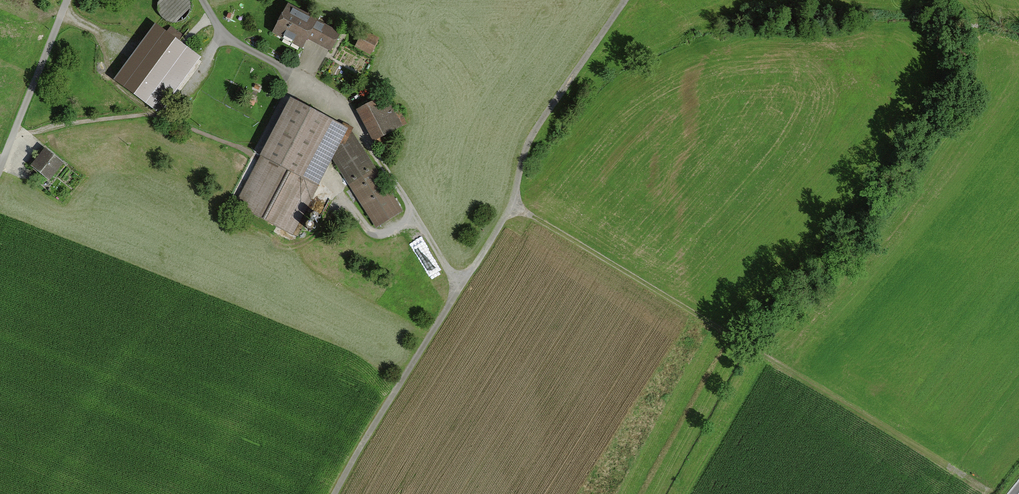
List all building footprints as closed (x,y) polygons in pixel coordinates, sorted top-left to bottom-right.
[(289,5),(274,34),(303,50),(309,39),(331,52),(339,37),(315,23),(316,20),(289,5)] [(198,61),(154,28),(113,83),(158,115),(198,61)] [(363,34),(355,48),(371,56),(378,42),(363,34)] [(386,96),(357,112),(375,144),(407,126),(398,109),(394,111),(386,96)] [(346,130),(286,101),(234,209),(294,238),(333,158),(346,130)] [(346,130),(333,158),(377,227),(402,211),(346,130)] [(63,165),(44,151),(41,154),(30,169),(49,184),(63,165)]
